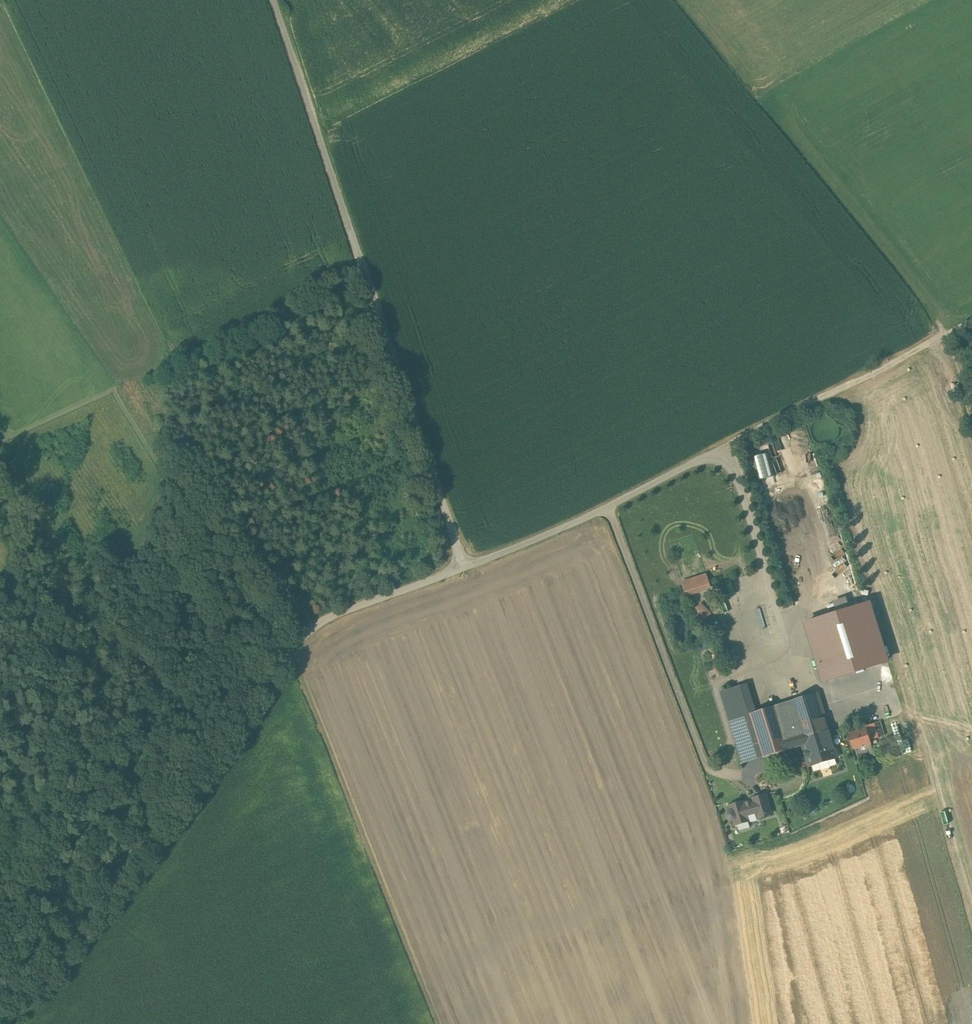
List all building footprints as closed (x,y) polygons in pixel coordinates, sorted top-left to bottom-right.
[(753,453),(758,464),(764,461),(759,450),(753,453)] [(836,544),(840,537),(835,535),(828,546),(834,549),(828,558),(835,562),(843,549),(836,544)] [(705,573),(679,579),(683,595),(709,590),(705,573)] [(873,603),(806,625),(825,684),(892,662),(873,603)] [(802,746),(789,701),(755,711),(747,683),(721,691),(743,763),(802,746)] [(839,757),(820,692),(789,701),(802,746),(808,766),(839,757)] [(850,733),(854,748),(872,743),(867,728),(850,733)] [(727,805),(733,826),(773,815),(767,794),(751,798),(752,800),(745,802),(744,800),(727,805)]
